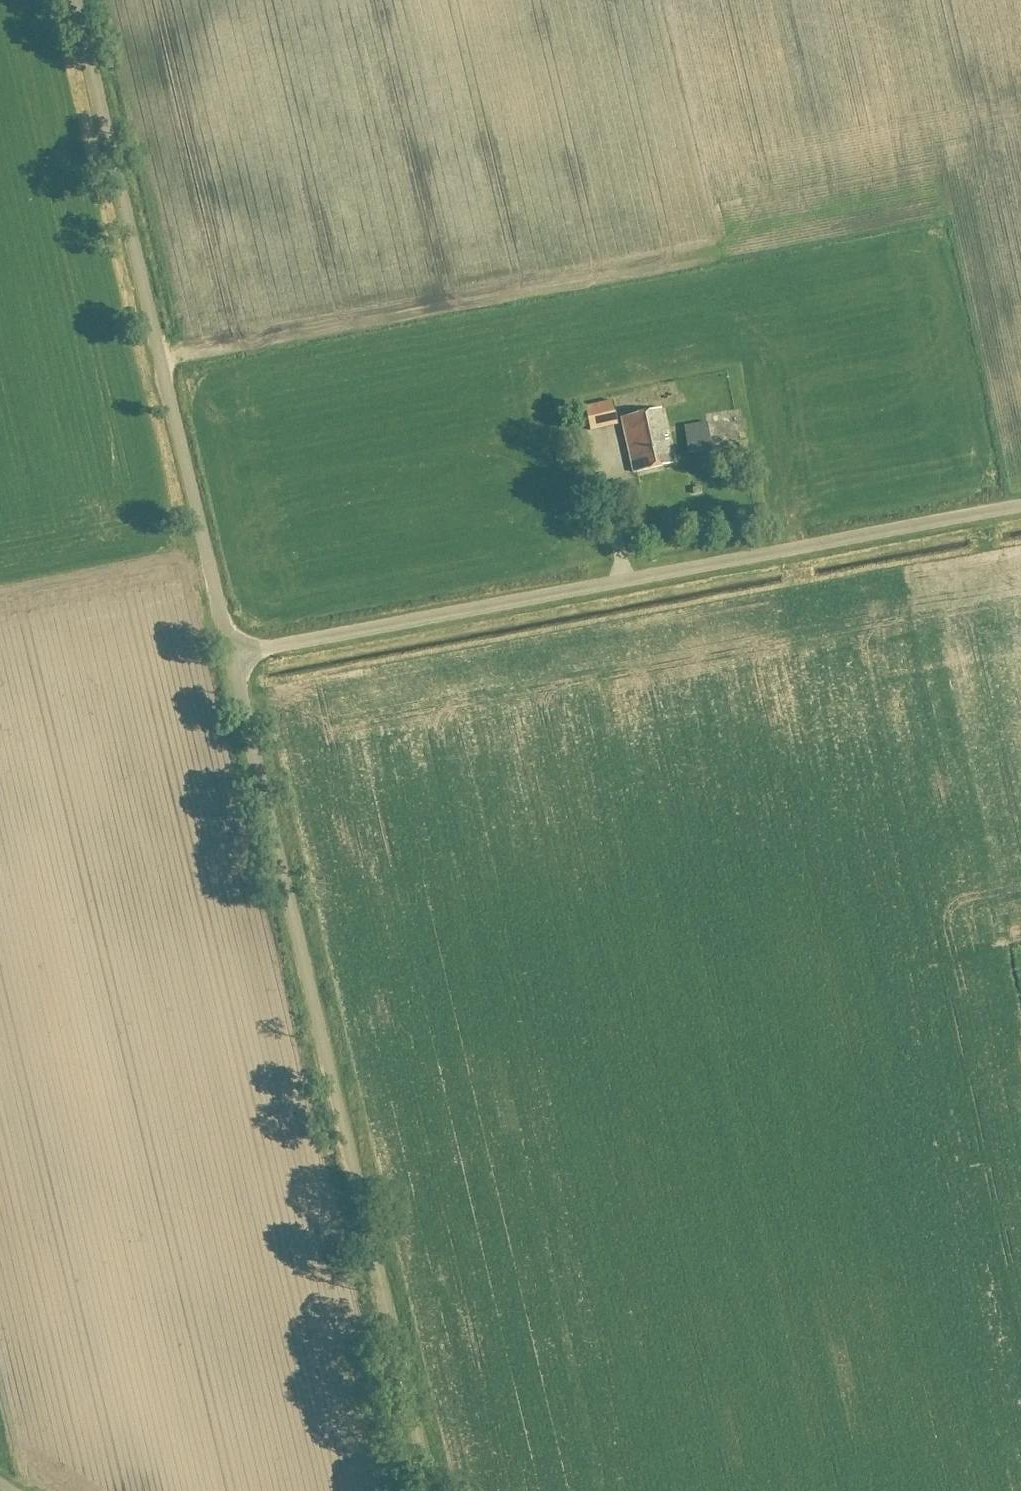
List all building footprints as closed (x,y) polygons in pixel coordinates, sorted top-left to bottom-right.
[(584,409),(589,433),(617,426),(612,403),(584,409)] [(636,473),(675,464),(663,409),(624,417),(636,473)] [(688,455),(712,451),(707,423),(684,427),(688,455)]
